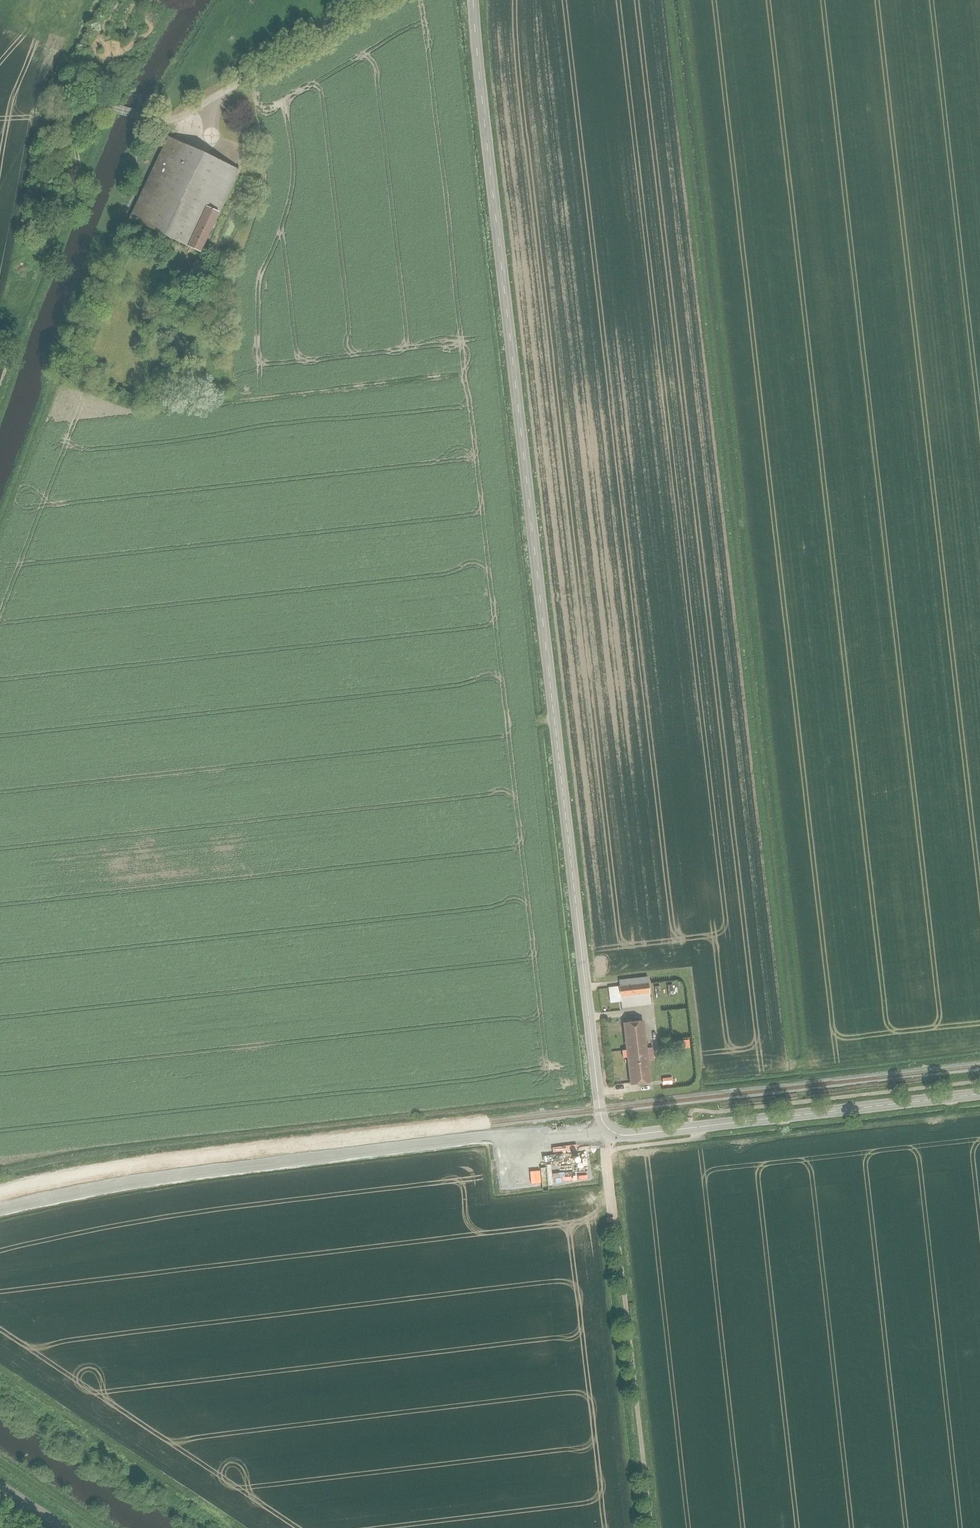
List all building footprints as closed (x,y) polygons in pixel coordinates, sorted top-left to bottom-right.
[(196,252),(234,164),(166,135),(128,223),(196,252)] [(618,986),(620,1009),(650,1007),(649,984),(618,986)] [(625,1083),(648,1080),(641,1021),(618,1024),(625,1083)] [(553,1154),(531,1155),(532,1175),(554,1174),(553,1154)]
